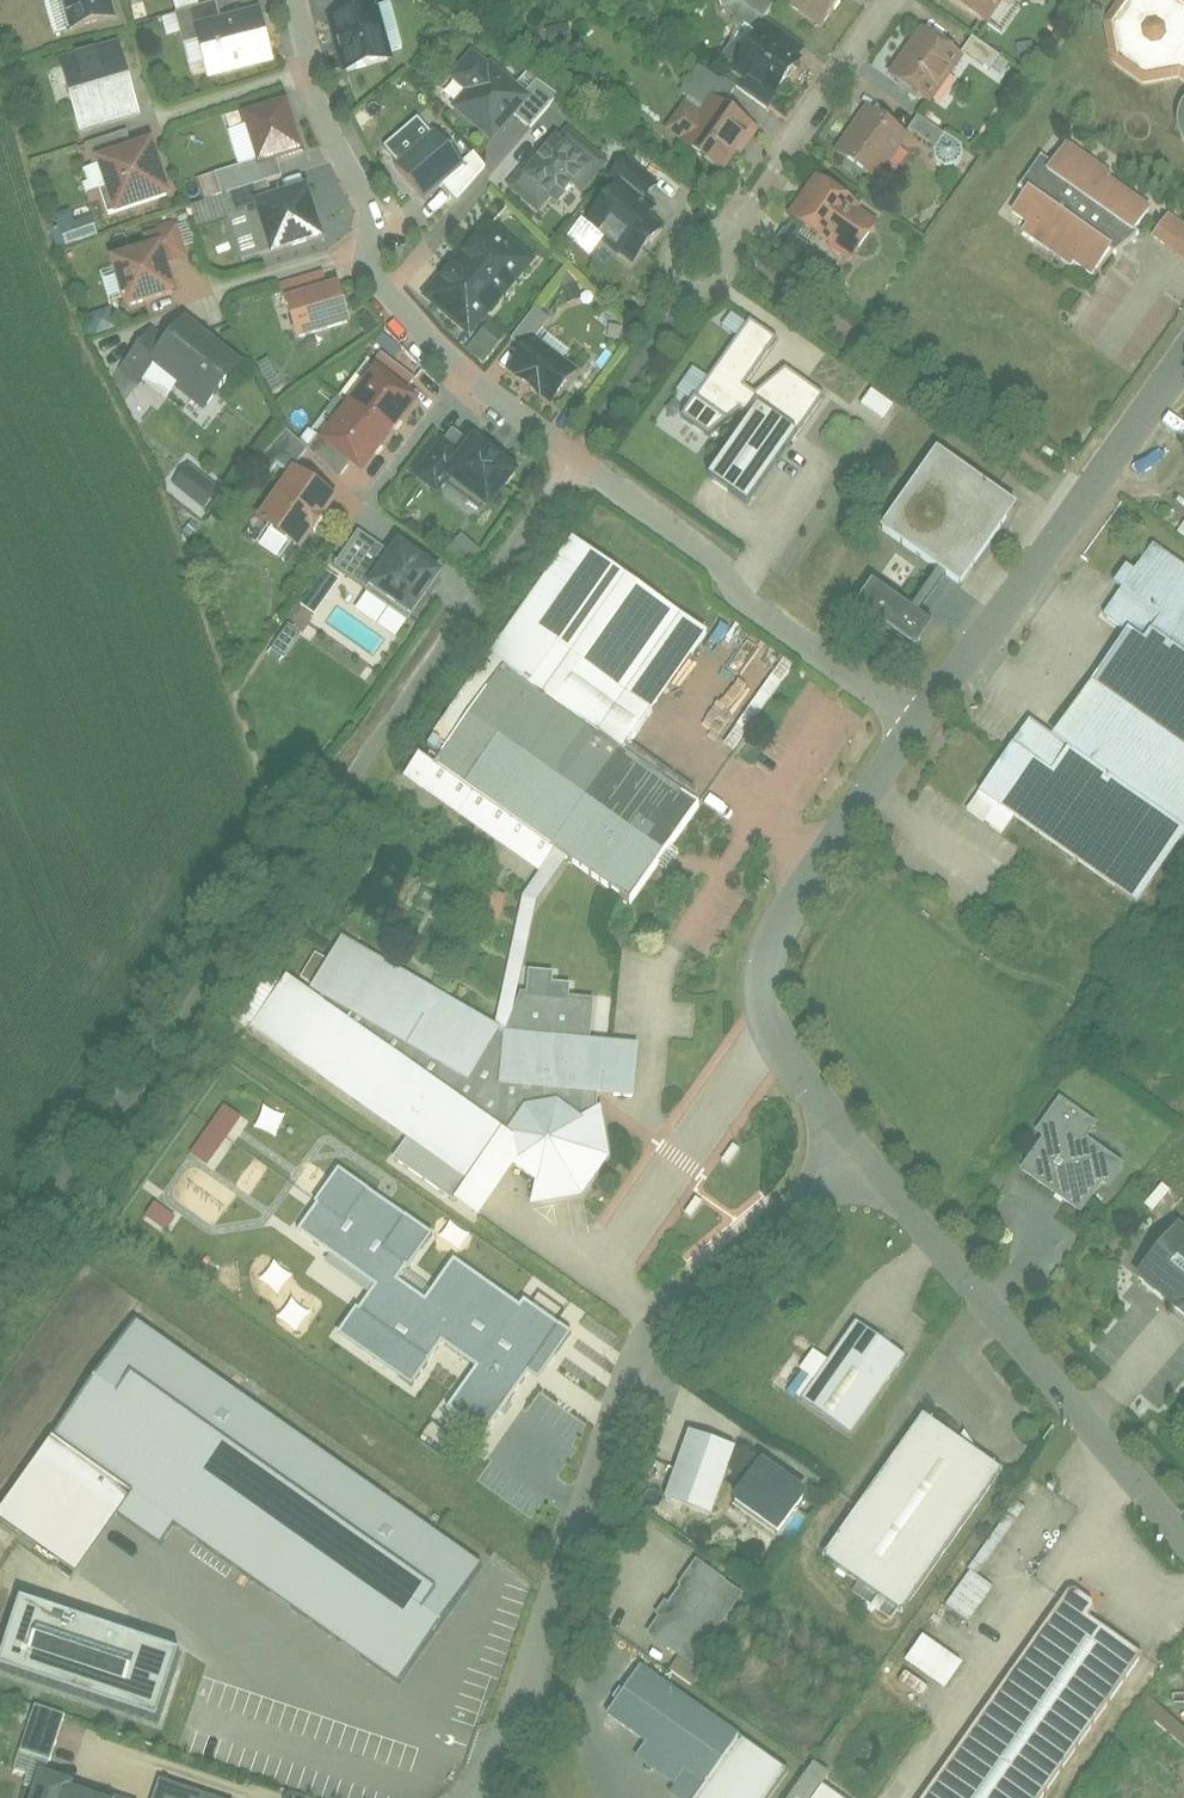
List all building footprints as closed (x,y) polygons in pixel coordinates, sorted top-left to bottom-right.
[(72,35),(118,22),(111,0),(62,0),(72,35)] [(178,12),(202,7),(200,0),(176,0),(178,12)] [(332,22),(347,78),(395,65),(380,10),(397,5),(396,0),(344,0),(348,17),(332,22)] [(739,7),(741,19),(770,14),(768,0),(722,0),(723,10),(739,7)] [(819,33),(841,1),(839,0),(793,0),(786,10),(819,33)] [(940,3),(983,30),(1002,0),(941,0),(940,3)] [(1112,68),(1144,91),(1183,85),(1183,0),(1130,0),(1110,30),(1112,68)] [(200,43),(212,81),(271,63),(256,13),(224,23),(219,6),(178,18),(187,47),(200,43)] [(963,58),(918,30),(887,79),(932,107),(963,58)] [(755,35),(725,79),(740,89),(768,108),(798,64),(755,35)] [(1000,81),(1013,64),(976,36),(964,53),(1000,81)] [(466,96),(455,110),(499,143),(514,123),(531,136),(557,102),(491,53),(483,63),(473,56),(451,85),(466,96)] [(119,54),(63,71),(82,135),(138,118),(119,54)] [(687,102),(665,134),(724,174),(751,134),(722,115),(740,89),(725,79),(700,62),(677,96),(687,102)] [(230,200),(272,186),(284,182),(278,166),(316,154),(299,103),(244,122),(258,164),(214,179),(222,203),(230,200)] [(907,139),(863,111),(830,162),(874,190),(907,139)] [(943,147),(938,159),(958,168),(970,142),(919,119),(912,133),(943,147)] [(562,130),(516,195),(561,226),(607,162),(562,130)] [(437,134),(395,172),(425,205),(467,167),(437,134)] [(107,220),(181,199),(165,142),(91,163),(107,220)] [(1053,169),(1041,161),(1003,217),(1092,277),(1110,250),(1131,234),(1147,210),(1110,186),(1113,180),(1067,149),(1053,169)] [(623,191),(589,236),(642,276),(673,235),(650,217),(669,191),(628,160),(612,182),(623,191)] [(849,267),(877,227),(810,179),(782,218),(849,267)] [(260,212),(277,262),(331,244),(313,192),(277,204),(272,186),(230,200),(237,220),(260,212)] [(98,216),(77,221),(75,210),(62,213),(69,245),(103,238),(98,216)] [(1150,238),(1183,263),(1183,227),(1167,215),(1150,238)] [(488,227),(429,305),(476,340),(535,263),(488,227)] [(119,263),(134,314),(193,296),(184,266),(191,264),(180,230),(144,241),(148,254),(119,263)] [(283,292),(297,339),(349,323),(339,293),(326,297),(321,281),(283,292)] [(527,355),(512,377),(558,408),(581,376),(538,347),(554,324),(536,312),(513,345),(527,355)] [(750,322),(681,419),(708,438),(740,413),(750,421),(764,401),(755,395),(745,388),(777,341),(750,322)] [(158,334),(125,374),(141,387),(153,373),(207,417),(247,368),(193,324),(175,347),(158,334)] [(748,507),(825,398),(786,370),(755,395),(764,401),(750,421),(709,479),(748,507)] [(384,372),(327,444),(370,478),(427,406),(384,372)] [(455,483),(496,515),(524,478),(478,443),(466,459),(446,443),(417,480),(443,499),(455,483)] [(938,455),(884,532),(963,588),(1018,512),(938,455)] [(210,511),(225,489),(192,465),(177,487),(210,511)] [(298,471),(264,524),(310,554),(344,501),(298,471)] [(464,536),(450,554),(469,568),(483,550),(464,536)] [(449,576),(405,547),(396,560),(361,537),(339,569),(419,622),(449,576)] [(573,541),(407,778),(540,870),(556,847),(630,898),(696,804),(626,755),(709,636),(573,541)] [(982,804),(999,816),(1134,910),(1183,839),(1183,573),(1152,551),(1105,619),(1129,636),(1054,744),(1033,730),(982,804)] [(882,582),(865,608),(927,649),(944,623),(882,582)] [(498,1029),(345,941),(316,990),(469,1078),(498,1029)] [(510,1133),(289,983),(256,1032),(477,1181),(510,1133)] [(647,1046),(505,1033),(500,1085),(642,1098),(647,1046)] [(1102,1128),(1062,1099),(1039,1132),(1048,1139),(1026,1171),(1086,1214),(1105,1187),(1112,1192),(1129,1168),(1092,1142),(1102,1128)] [(528,1160),(544,1170),(541,1206),(586,1195),(614,1150),(609,1129),(602,1106),(587,1122),(578,1115),(564,1106),(546,1105),(535,1110),(523,1120),(520,1131),(521,1149),(528,1160)] [(373,1286),(338,1336),(413,1388),(443,1346),(477,1369),(448,1411),(486,1438),(529,1376),(539,1383),(572,1336),(523,1301),(519,1307),(455,1261),(426,1302),(401,1284),(434,1237),(339,1171),(296,1232),(373,1286)] [(1137,1280),(1183,1320),(1183,1239),(1176,1233),(1137,1280)] [(399,1686),(483,1565),(137,1325),(1,1520),(79,1574),(118,1518),(162,1549),(175,1530),(399,1686)] [(898,1355),(858,1330),(811,1404),(850,1429),(898,1355)] [(1002,1453),(932,1404),(827,1558),(898,1607),(1002,1453)] [(690,1432),(667,1500),(709,1514),(733,1447),(690,1432)] [(764,1473),(736,1513),(779,1542),(807,1502),(764,1473)] [(747,1596),(700,1562),(648,1635),(695,1668),(747,1596)] [(972,1621),(996,1587),(973,1571),(948,1605),(972,1621)] [(1064,1597),(930,1797),(1034,1797),(1136,1645),(1064,1597)] [(157,1721),(180,1653),(22,1602),(0,1669),(0,1670),(157,1721)] [(926,1635),(909,1661),(950,1689),(968,1663),(926,1635)] [(739,1737),(645,1670),(612,1717),(639,1736),(629,1749),(681,1786),(690,1773),(706,1784),(739,1737)] [(63,1720),(36,1711),(22,1755),(50,1764),(63,1720)] [(739,1737),(706,1784),(695,1797),(768,1797),(787,1771),(739,1737)] [(1065,1797),(1068,1797),(1088,1764),(1076,1756),(1055,1792),(1065,1797)] [(828,1784),(835,1772),(813,1759),(789,1797),(851,1797),(828,1784)] [(39,1782),(33,1797),(82,1797),(39,1782)]
